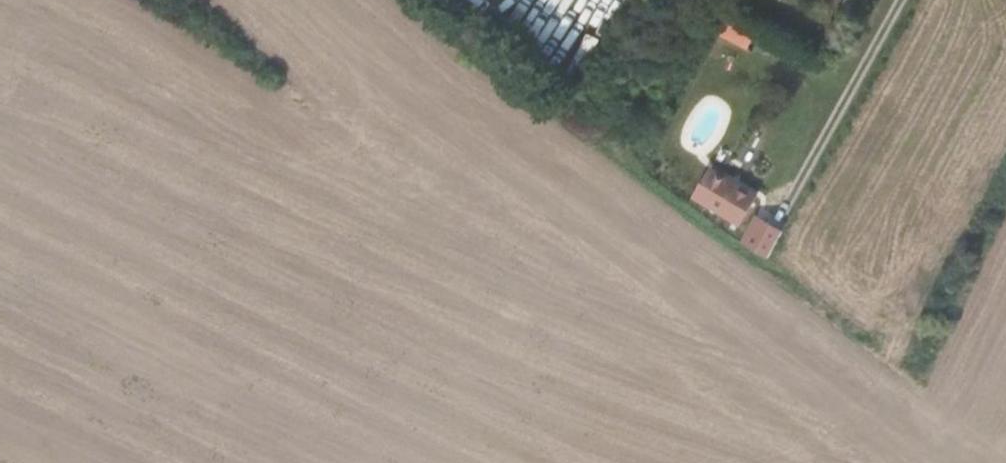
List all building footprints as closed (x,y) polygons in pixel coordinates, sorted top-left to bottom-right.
[(748,232),(762,210),(732,189),(735,186),(722,176),(705,203),(748,232)] [(766,235),(752,262),(773,278),(788,247),(766,235)]
